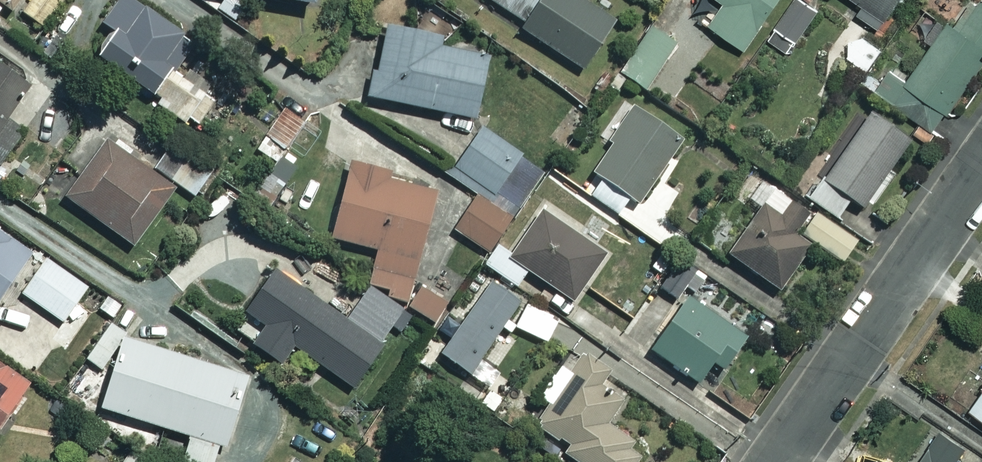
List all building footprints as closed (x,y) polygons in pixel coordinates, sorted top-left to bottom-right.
[(9,9),(15,0),(0,0),(0,3),(9,9)] [(24,11),(44,25),(62,0),(32,0),(24,11)] [(134,0),(116,0),(101,22),(110,29),(93,53),(158,98),(155,103),(192,129),(212,100),(171,71),(192,41),(134,0)] [(523,21),(519,27),(580,67),(612,19),(582,0),(491,0),(523,21)] [(708,22),(742,46),(773,0),(723,0),(708,22)] [(799,0),(792,0),(765,38),(788,53),(816,12),(799,0)] [(878,27),(895,0),(838,0),(878,27)] [(904,81),(889,70),(875,89),(931,130),(981,60),(981,0),(964,0),(904,81)] [(470,117),(486,45),(385,23),(369,95),(470,117)] [(68,37),(49,25),(36,48),(55,59),(68,37)] [(680,50),(650,27),(618,69),(649,92),(680,50)] [(879,48),(856,35),(844,56),(867,69),(879,48)] [(0,61),(0,163),(22,130),(4,117),(15,101),(10,98),(24,77),(0,61)] [(860,207),(909,140),(859,104),(842,128),(853,136),(808,197),(836,218),(850,199),(860,207)] [(302,122),(283,108),(255,148),(274,161),(302,122)] [(679,139),(632,109),(591,172),(600,178),(589,195),(617,213),(628,197),(637,204),(679,139)] [(543,169),(483,126),(453,167),(513,210),(543,169)] [(175,189),(106,139),(64,196),(134,246),(175,189)] [(389,172),(348,162),(329,236),(376,248),(367,284),(407,294),(433,191),(387,179),(389,172)] [(806,212),(772,187),(724,251),(774,288),(806,243),(791,232),(806,212)] [(508,217),(475,196),(453,229),(486,250),(508,217)] [(605,254),(541,211),(511,255),(496,245),(483,264),(516,286),(527,271),(573,302),(605,254)] [(0,231),(0,293),(29,251),(0,231)] [(85,287),(46,258),(21,292),(61,321),(85,287)] [(346,320),(277,272),(247,314),(267,328),(253,347),(282,368),(296,348),(355,390),(386,348),(381,345),(393,328),(401,334),(413,317),(404,311),(405,311),(370,286),(346,320)] [(518,299),(489,280),(439,353),(487,386),(477,400),(492,411),(512,381),(477,357),(518,299)] [(743,336),(684,296),(648,348),(697,381),(711,360),(721,367),(743,336)] [(556,318),(525,303),(514,327),(545,341),(556,318)] [(122,336),(100,406),(189,435),(181,461),(185,461),(212,461),(218,443),(224,445),(246,376),(122,336)] [(559,364),(538,396),(550,404),(535,424),(566,445),(562,451),(577,461),(633,461),(643,447),(606,421),(625,395),(580,364),(573,374),(559,364)] [(33,389),(0,365),(0,434),(33,389)] [(967,407),(981,417),(981,387),(967,407)] [(935,426),(910,461),(955,461),(952,460),(963,446),(935,426)]
